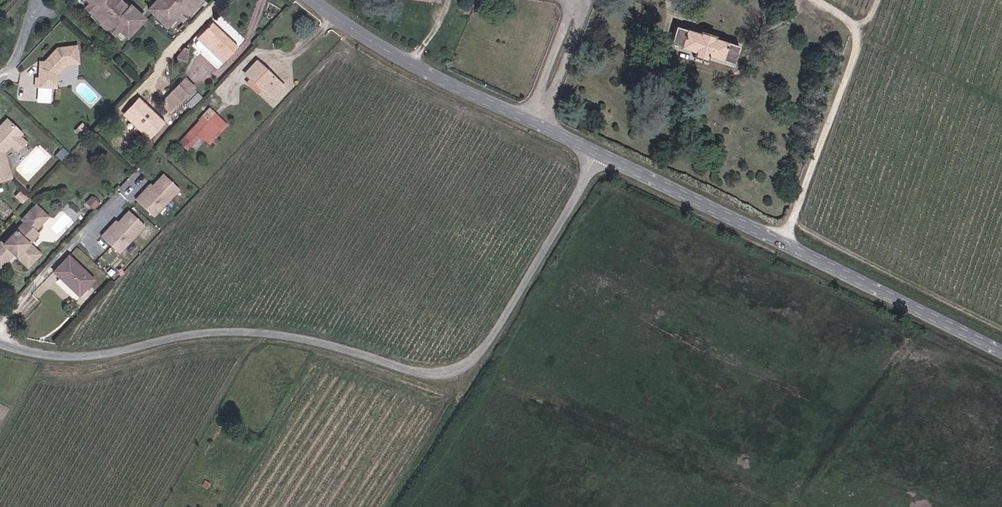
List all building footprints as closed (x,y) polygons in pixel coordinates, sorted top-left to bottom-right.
[(129,3),(127,6),(122,11),(111,0),(89,0),(84,5),(113,32),(118,27),(126,35),(143,17),(129,3)] [(121,0),(111,0),(122,11),(127,6),(121,0)] [(148,7),(166,24),(174,16),(179,21),(198,0),(154,0),(148,7)] [(218,68),(238,46),(213,22),(200,36),(198,40),(197,46),(203,51),(202,52),(218,68)] [(729,59),(732,47),(724,45),(725,42),(711,38),(711,36),(697,32),(696,35),(671,27),(666,45),(691,52),(690,58),(704,62),(706,57),(719,60),(720,57),(729,59)] [(40,86),(60,85),(60,72),(66,64),(80,62),(77,45),(58,48),(46,62),(48,63),(45,66),(42,66),(42,78),(39,78),(40,86)] [(242,76),(255,88),(267,75),(255,63),(242,76)] [(268,101),(280,88),(267,75),(255,88),(268,101)] [(160,104),(170,114),(195,87),(184,77),(160,104)] [(201,133),(207,138),(221,123),(208,110),(176,144),(183,152),(201,133)] [(4,151),(14,141),(20,134),(23,132),(8,118),(0,126),(0,179),(12,175),(4,151)] [(207,138),(208,139),(222,124),(221,123),(207,138)] [(79,136),(84,131),(79,126),(73,131),(79,136)] [(20,147),(27,140),(20,134),(14,141),(20,147)] [(153,218),(179,191),(163,176),(152,187),(143,197),(141,195),(135,201),(153,218)] [(143,197),(152,187),(150,185),(141,195),(143,197)] [(96,208),(102,203),(94,196),(89,201),(96,208)] [(42,232),(38,228),(51,214),(39,203),(25,217),(28,220),(7,241),(5,239),(0,244),(0,261),(4,265),(19,249),(24,253),(23,257),(31,265),(39,257),(27,247),(42,232)] [(118,254),(144,227),(128,212),(117,224),(108,233),(106,231),(100,237),(118,254)] [(108,233),(117,224),(115,222),(106,231),(108,233)] [(70,285),(85,269),(71,255),(56,271),(70,285)] [(70,285),(80,295),(95,279),(85,269),(70,285)]
